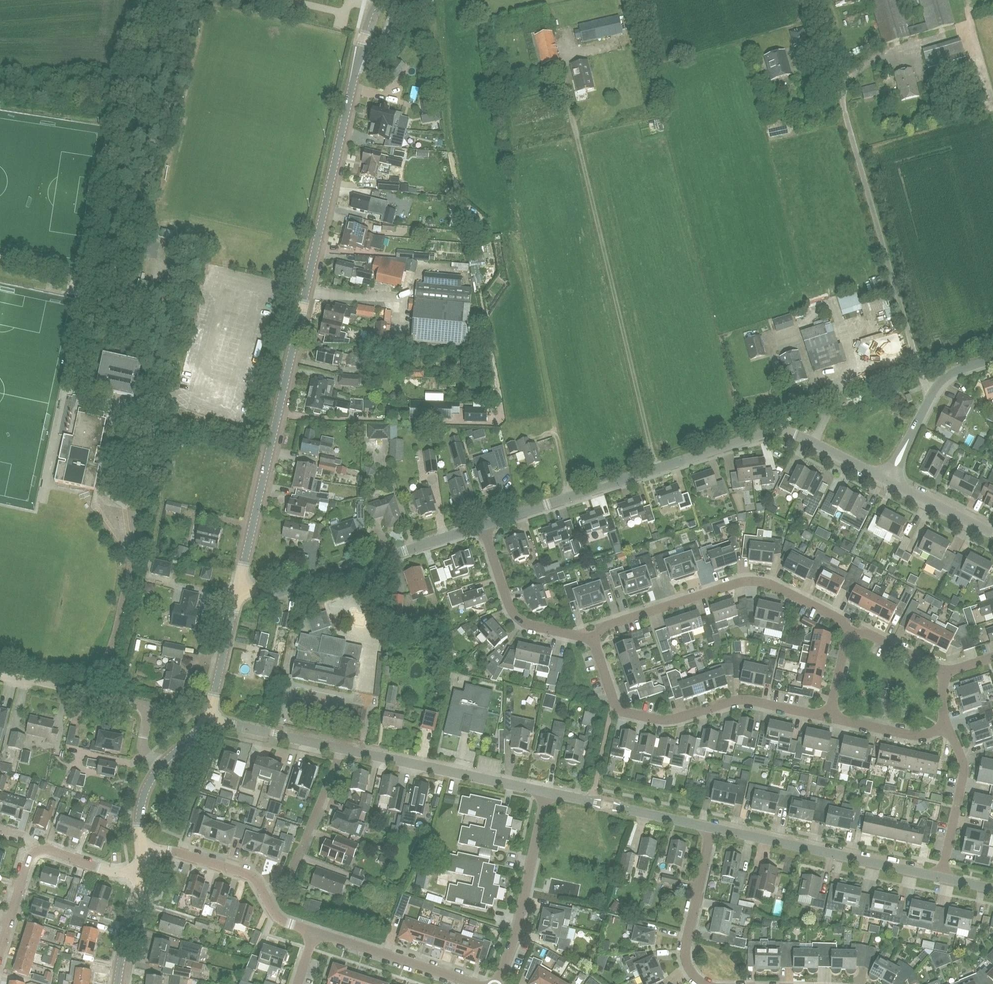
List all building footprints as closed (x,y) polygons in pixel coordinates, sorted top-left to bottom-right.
[(955,24),(948,0),(920,0),(927,23),(907,29),(899,0),(871,0),(884,45),(955,24)] [(583,42),(623,33),(619,16),(579,25),(583,42)] [(795,53),(803,50),(802,48),(810,46),(804,27),(789,31),(795,53)] [(542,66),(559,61),(552,31),(535,35),(542,66)] [(930,75),(967,64),(960,39),(922,49),(930,75)] [(772,80),(791,75),(784,52),(766,57),(772,80)] [(577,92),(594,88),(588,61),(571,65),(577,92)] [(919,96),(912,68),(895,72),(899,91),(893,92),(894,95),(900,94),(902,101),(919,96)] [(864,99),(879,95),(877,85),(861,89),(864,99)] [(423,124),(440,121),(438,109),(436,109),(434,98),(421,101),(423,112),(420,112),(423,124)] [(381,110),(374,109),(370,122),(399,129),(399,128),(392,127),(394,119),(400,120),(401,114),(389,111),(389,110),(381,108),(381,110)] [(392,127),(399,129),(370,122),(372,123),(368,136),(375,137),(375,139),(381,140),(382,139),(394,142),(396,137),(390,135),(392,127)] [(404,169),(406,162),(381,156),(381,154),(366,150),(362,163),(365,164),(362,175),(375,179),(377,173),(387,176),(387,175),(388,176),(391,166),(404,169)] [(421,194),(421,190),(409,189),(409,185),(399,185),(400,184),(379,182),(378,191),(421,194)] [(391,225),(393,225),(396,210),(385,207),(386,204),(379,202),(378,203),(370,201),(371,199),(355,195),(352,208),(368,212),(369,209),(377,211),(383,213),(381,222),(391,225)] [(345,236),(359,239),(365,241),(373,243),(374,236),(367,234),(368,229),(348,224),(347,227),(344,226),(343,232),(346,233),(345,236)] [(395,225),(393,225),(391,225),(383,224),(382,231),(394,232),(395,225)] [(345,236),(344,239),(341,239),(340,246),(341,249),(348,249),(349,249),(356,251),(357,249),(363,250),(363,248),(371,250),(373,243),(365,241),(359,239),(345,236)] [(151,255),(148,254),(148,259),(160,261),(162,242),(154,240),(151,255)] [(459,253),(459,240),(445,240),(444,253),(459,253)] [(414,252),(398,251),(397,259),(407,260),(427,261),(429,262),(430,254),(428,254),(414,252)] [(376,283),(401,288),(407,260),(397,259),(376,258),(376,257),(355,255),(355,262),(366,263),(365,270),(354,268),(355,266),(339,262),(336,275),(352,279),(353,274),(358,275),(357,277),(364,279),(362,284),(370,286),(371,281),(372,281),(374,272),(373,272),(373,271),(379,272),(377,279),(376,283)] [(424,284),(418,284),(417,300),(410,299),(409,310),(416,311),(413,343),(467,347),(471,305),(470,305),(472,289),(461,288),(462,276),(425,273),(424,284)] [(858,291),(839,297),(844,314),(863,308),(865,316),(878,312),(874,299),(861,303),(858,291)] [(324,321),(343,325),(345,318),(351,319),(352,315),(357,316),(358,313),(371,315),(372,308),(358,306),(357,310),(347,308),(347,306),(335,304),(335,308),(326,306),(324,314),(326,314),(324,321)] [(776,321),(778,330),(796,325),(793,316),(776,321)] [(497,319),(487,321),(491,337),(500,336),(497,319)] [(343,325),(324,321),(323,328),(321,327),(319,335),(329,338),(329,336),(336,337),(334,344),(350,345),(351,340),(346,339),(347,334),(341,333),(343,325)] [(385,343),(386,324),(378,323),(377,342),(385,343)] [(805,346),(812,368),(814,367),(815,371),(844,362),(842,356),(835,335),(828,338),(823,325),(800,332),(805,346)] [(761,337),(760,336),(745,340),(750,360),(752,360),(766,356),(764,348),(762,349),(759,337),(761,337)] [(863,343),(865,347),(874,343),(872,339),(863,343)] [(335,352),(336,348),(329,346),(328,350),(320,349),(317,361),(333,365),(341,366),(341,364),(346,364),(346,366),(360,368),(362,358),(344,354),(336,353),(336,352),(335,352)] [(808,379),(798,351),(780,357),(789,385),(808,379)] [(134,397),(141,361),(103,353),(96,389),(134,397)] [(470,377),(472,360),(462,358),(460,376),(470,377)] [(359,386),(360,377),(341,375),(340,385),(359,386)] [(350,399),(338,394),(338,393),(327,391),(328,383),(313,380),(310,394),(316,395),(337,400),(350,402),(350,399)] [(992,398),(992,381),(983,384),(988,399),(992,398)] [(310,394),(309,400),(307,400),(305,406),(308,406),(307,408),(315,410),(314,414),(321,415),(322,411),(322,412),(323,410),(330,412),(331,406),(336,407),(336,406),(363,412),(363,405),(377,406),(378,402),(363,401),(363,400),(351,400),(350,399),(350,402),(337,400),(316,395),(310,394)] [(964,418),(973,401),(960,395),(951,411),(946,409),(937,425),(940,427),(941,425),(958,433),(965,419),(964,418)] [(460,415),(460,403),(412,402),(412,419),(452,420),(452,415),(460,415)] [(486,422),(486,409),(466,408),(466,411),(465,412),(465,417),(466,418),(466,421),(486,422)] [(98,445),(98,446),(100,447),(106,419),(104,418),(105,414),(104,412),(90,410),(89,411),(81,409),(79,411),(78,413),(73,437),(64,435),(59,460),(66,461),(68,462),(72,447),(89,451),(91,443),(98,445)] [(369,440),(390,440),(390,425),(368,425),(369,440)] [(313,441),(315,432),(308,431),(306,440),(304,439),(301,453),(318,457),(320,451),(331,454),(333,446),(332,446),(333,440),(321,437),(320,443),(313,441)] [(467,465),(459,438),(451,440),(452,446),(450,447),(457,468),(467,465)] [(530,445),(527,438),(517,441),(521,453),(519,453),(516,455),(517,460),(526,458),(528,466),(540,462),(535,444),(530,445)] [(404,461),(404,440),(390,440),(390,461),(404,461)] [(515,441),(506,444),(510,454),(518,452),(515,441)] [(98,446),(98,445),(91,443),(89,451),(72,447),(68,462),(94,467),(94,464),(98,446)] [(960,446),(953,443),(947,455),(954,459),(960,446)] [(981,448),(975,445),(971,451),(978,454),(981,448)] [(494,488),(496,487),(491,469),(498,467),(499,470),(507,468),(503,447),(493,450),(494,453),(481,458),(483,466),(476,468),(477,470),(474,471),(476,479),(480,478),(483,491),(487,490),(488,492),(495,490),(494,488)] [(438,472),(435,451),(424,452),(426,466),(427,466),(427,474),(438,472)] [(920,471),(935,478),(945,458),(931,451),(920,471)] [(335,466),(335,465),(336,459),(322,455),(321,463),(335,466)] [(750,461),(753,480),(761,479),(762,486),(774,484),(773,472),(766,473),(764,459),(750,461)] [(94,467),(68,462),(66,461),(66,463),(59,462),(55,481),(94,489),(100,465),(94,464),(94,467)] [(744,482),(753,480),(750,461),(736,462),(738,477),(731,478),(733,490),(745,488),(744,482)] [(347,468),(335,465),(335,466),(321,463),(320,463),(319,463),(317,469),(299,465),(297,477),(313,480),(315,481),(316,476),(321,478),(323,471),(335,474),(335,473),(336,473),(336,474),(346,476),(347,468)] [(367,476),(377,473),(374,463),(364,466),(367,476)] [(810,474),(810,473),(798,467),(792,479),(786,475),(779,488),(791,494),(795,488),(801,491),(810,474)] [(716,483),(712,470),(692,477),(697,492),(711,487),(715,499),(728,494),(723,481),(716,483)] [(469,502),(462,479),(460,471),(446,475),(449,483),(454,498),(451,499),(453,506),(456,505),(456,506),(457,506),(458,508),(464,506),(464,504),(469,502)] [(986,484),(987,481),(981,477),(978,482),(957,471),(949,486),(971,497),(975,489),(982,492),(986,484)] [(981,494),(987,498),(984,504),(992,508),(992,472),(992,471),(987,481),(986,484),(982,492),(981,494)] [(798,498),(805,501),(803,505),(808,507),(805,513),(813,517),(824,495),(816,491),(822,479),(810,473),(810,474),(801,491),(798,498)] [(297,477),(294,489),(314,493),(313,499),(320,501),(321,500),(329,502),(330,495),(320,493),(321,488),(313,486),(315,481),(313,480),(297,477)] [(430,490),(428,483),(423,485),(425,492),(413,495),(416,505),(418,504),(422,517),(425,515),(426,517),(433,515),(432,513),(436,512),(432,500),(434,499),(431,490),(430,490)] [(681,495),(677,484),(668,487),(669,489),(657,493),(658,497),(656,497),(658,504),(660,503),(661,507),(673,503),(674,505),(678,504),(680,510),(692,506),(688,493),(681,495)] [(844,513),(853,495),(841,489),(837,498),(833,499),(828,496),(821,510),(834,517),(838,509),(844,513)] [(853,495),(844,513),(840,521),(860,531),(867,516),(859,513),(865,501),(853,495)] [(313,499),(300,497),(298,503),(291,501),(288,515),(304,519),(306,512),(314,514),(317,505),(319,505),(318,511),(327,512),(328,511),(329,502),(321,500),(320,501),(313,499)] [(643,508),(640,497),(630,500),(631,502),(619,506),(620,509),(618,510),(620,517),(622,516),(623,520),(635,516),(636,518),(640,517),(642,522),(647,521),(648,523),(655,521),(650,506),(643,508)] [(401,523),(394,498),(369,506),(373,519),(385,515),(389,527),(401,523)] [(605,520),(602,509),(592,512),(593,514),(581,518),(582,522),(580,522),(582,529),(584,528),(585,532),(597,528),(598,530),(602,529),(604,535),(616,531),(612,518),(605,520)] [(884,539),(888,533),(896,517),(885,511),(880,522),(873,519),(868,530),(884,539)] [(905,552),(911,540),(900,535),(907,522),(896,517),(888,533),(893,535),(892,537),(902,542),(898,548),(895,556),(901,559),(905,552)] [(359,537),(358,533),(353,521),(331,529),(337,545),(355,539),(359,537)] [(724,521),(712,525),(715,537),(722,535),(720,529),(725,527),(724,521)] [(544,534),(542,535),(544,541),(546,541),(547,545),(560,541),(564,553),(572,550),(575,558),(582,555),(577,539),(570,542),(569,540),(570,540),(564,522),(554,524),(555,526),(542,531),(544,534)] [(322,542),(325,526),(309,523),(308,528),(286,523),(283,537),(306,542),(309,532),(313,533),(312,540),(322,542)] [(217,549),(222,530),(200,525),(196,544),(217,549)] [(760,563),(763,538),(764,531),(758,530),(757,537),(744,536),(743,549),(750,549),(749,562),(760,563)] [(520,536),(519,532),(505,536),(507,540),(506,540),(509,550),(511,549),(515,561),(518,560),(519,562),(526,560),(525,558),(529,557),(525,544),(527,544),(524,534),(520,536)] [(827,532),(823,539),(827,541),(831,534),(827,532)] [(930,556),(939,538),(928,533),(925,538),(921,536),(913,552),(920,555),(922,552),(930,556)] [(728,540),(729,542),(718,545),(720,550),(725,567),(737,563),(733,551),(739,549),(735,537),(733,537),(730,538),(728,540)] [(763,538),(760,563),(772,564),(773,556),(781,554),(783,540),(775,539),(763,538)] [(948,573),(954,561),(944,556),(950,544),(939,538),(930,556),(926,564),(941,572),(942,569),(948,573)] [(794,575),(805,554),(794,549),(796,546),(790,543),(784,556),(789,559),(784,570),(794,575)] [(678,558),(685,578),(693,576),(695,573),(697,572),(693,558),(700,556),(696,544),(683,548),(685,555),(678,558)] [(725,567),(720,550),(714,552),(712,545),(700,549),(705,561),(710,559),(714,571),(725,567)] [(189,549),(179,546),(176,557),(185,560),(189,549)] [(467,568),(474,566),(470,552),(451,558),(451,560),(444,562),(446,568),(448,567),(451,578),(453,579),(468,574),(469,572),(467,568)] [(905,552),(901,559),(908,563),(912,556),(905,552)] [(685,578),(678,558),(671,560),(668,553),(655,557),(659,569),(667,567),(671,581),(674,580),(676,581),(685,578)] [(816,572),(818,568),(822,560),(816,558),(814,562),(804,557),(805,554),(794,575),(805,580),(811,569),(816,572)] [(973,577),(981,560),(970,554),(964,567),(960,565),(954,576),(969,584),(973,577)] [(632,573),(639,593),(648,591),(649,588),(652,587),(646,569),(653,567),(649,555),(636,559),(640,570),(632,573)] [(826,591),(838,569),(831,566),(830,567),(828,566),(831,560),(824,556),(822,560),(818,568),(824,571),(816,586),(826,591)] [(169,577),(173,564),(155,559),(152,573),(169,577)] [(982,560),(973,577),(979,581),(977,584),(980,591),(992,586),(990,578),(987,577),(992,566),(982,560)] [(954,561),(948,573),(947,576),(953,579),(954,576),(960,565),(954,561)] [(542,579),(547,577),(542,564),(534,567),(538,580),(542,579)] [(852,581),(858,568),(852,566),(848,574),(838,569),(826,591),(837,597),(846,579),(852,581)] [(424,580),(420,568),(405,573),(414,601),(434,595),(429,578),(424,580)] [(639,593),(632,573),(625,575),(623,568),(609,572),(613,584),(621,582),(625,596),(628,595),(631,596),(639,593)] [(858,607),(866,592),(870,585),(859,580),(864,571),(858,568),(852,581),(857,584),(848,602),(858,607)] [(210,580),(212,571),(204,569),(202,578),(210,580)] [(434,584),(441,582),(437,569),(430,571),(434,584)] [(593,582),(586,584),(587,587),(594,608),(602,606),(603,603),(606,602),(601,588),(609,586),(604,572),(591,576),(593,582)] [(557,574),(547,577),(542,579),(544,586),(559,581),(557,574)] [(594,608),(587,587),(579,590),(577,583),(564,587),(568,599),(575,597),(580,611),(582,610),(585,611),(594,608)] [(547,608),(543,595),(545,595),(542,585),(524,591),(527,601),(529,600),(533,612),(536,611),(537,613),(544,611),(543,609),(547,608)] [(876,597),(881,588),(876,585),(871,595),(866,592),(858,607),(869,613),(876,597)] [(879,618),(890,596),(889,596),(886,602),(881,600),(887,589),(882,586),(881,588),(876,597),(869,613),(879,618)] [(486,603),(482,589),(473,592),(473,593),(464,596),(462,590),(448,594),(452,608),(464,604),(466,610),(486,603)] [(196,606),(198,594),(184,591),(181,607),(176,606),(172,625),(183,627),(183,626),(194,629),(198,610),(194,610),(195,606),(196,606)] [(890,596),(879,618),(889,623),(898,606),(905,609),(912,595),(905,592),(900,602),(890,596)] [(402,615),(404,596),(393,596),(391,615),(402,615)] [(361,598),(348,597),(347,610),(360,611),(361,598)] [(988,601),(978,604),(982,617),(992,613),(992,615),(992,599),(988,601)] [(747,611),(747,608),(739,611),(735,609),(733,600),(721,604),(727,620),(734,618),(737,624),(738,625),(739,627),(740,627),(741,627),(747,625),(747,611)] [(916,637),(927,615),(917,610),(920,604),(912,601),(905,615),(912,618),(905,631),(916,637)] [(771,604),(759,602),(756,614),(753,613),(753,610),(747,611),(747,625),(765,629),(767,622),(771,604)] [(718,630),(729,627),(727,620),(721,604),(710,608),(716,625),(718,630)] [(783,633),(786,620),(780,619),(782,607),(771,604),(767,622),(765,629),(783,633)] [(331,638),(332,633),(330,632),(329,628),(332,627),(326,612),(307,618),(313,637),(301,634),(301,636),(298,635),(296,647),(298,647),(297,651),(299,652),(297,663),(296,663),(293,679),(308,682),(308,681),(337,687),(336,688),(352,691),(355,675),(357,664),(359,664),(363,647),(346,644),(346,642),(331,638)] [(687,615),(692,632),(703,628),(698,612),(687,615)] [(290,630),(293,614),(285,613),(282,628),(290,630)] [(687,633),(692,632),(687,615),(676,619),(681,635),(685,645),(690,643),(687,633)] [(926,642),(934,626),(938,617),(933,615),(932,618),(927,615),(916,637),(926,642)] [(813,631),(817,624),(804,617),(801,624),(813,631)] [(670,639),(681,635),(676,619),(665,623),(670,639)] [(487,640),(500,629),(492,620),(479,632),(487,640)] [(478,630),(471,622),(462,629),(466,633),(470,629),(474,634),(478,630)] [(709,628),(712,636),(719,634),(718,630),(716,625),(709,628)] [(966,638),(971,636),(968,625),(959,627),(958,630),(947,625),(944,632),(936,647),(947,652),(955,635),(960,638),(961,639),(966,638)] [(936,647),(944,632),(934,626),(926,642),(936,647)] [(619,657),(635,652),(641,650),(638,641),(651,636),(648,628),(629,634),(631,641),(615,646),(619,657)] [(714,642),(712,636),(709,628),(704,629),(708,644),(714,642)] [(503,658),(500,655),(502,654),(502,653),(504,651),(499,646),(508,638),(500,629),(487,640),(496,651),(492,654),(487,659),(490,663),(485,668),(493,676),(503,658)] [(659,643),(665,642),(661,630),(655,632),(659,643)] [(812,643),(829,646),(832,635),(815,631),(805,637),(805,641),(812,642),(812,643)] [(264,647),(267,637),(256,635),(254,645),(264,647)] [(966,638),(969,649),(975,647),(971,636),(966,638)] [(964,651),(969,649),(966,638),(961,639),(960,640),(964,651)] [(665,642),(659,643),(662,653),(671,650),(668,641),(665,642)] [(182,659),(185,647),(165,643),(163,655),(176,658),(174,666),(168,664),(162,690),(176,693),(176,690),(183,692),(186,675),(180,673),(181,668),(179,667),(181,659),(182,659)] [(827,658),(829,646),(812,643),(811,647),(804,645),(802,652),(827,658)] [(509,649),(509,648),(503,658),(493,676),(491,680),(497,681),(503,669),(513,671),(514,666),(517,666),(518,661),(526,663),(530,646),(518,644),(517,650),(509,649)] [(537,666),(541,649),(530,646),(526,663),(525,670),(530,671),(531,664),(537,666)] [(549,668),(552,651),(541,649),(537,666),(536,672),(548,675),(549,671),(549,668)] [(707,651),(696,653),(697,662),(709,660),(707,651)] [(639,663),(635,652),(619,657),(622,668),(639,663)] [(824,669),(827,658),(802,652),(800,663),(801,664),(824,669)] [(264,678),(264,679),(268,680),(269,679),(271,680),(273,670),(276,671),(279,656),(268,654),(268,655),(262,654),(261,659),(260,659),(259,665),(257,664),(255,672),(258,673),(257,677),(264,678)] [(381,698),(385,655),(378,654),(374,697),(381,698)] [(752,685),(756,666),(749,665),(750,659),(741,657),(741,654),(732,655),(733,656),(733,664),(733,669),(741,668),(743,668),(740,683),(752,685)] [(725,665),(733,664),(733,656),(724,656),(725,665)] [(555,673),(558,673),(561,674),(564,660),(558,659),(555,673)] [(756,666),(752,685),(764,688),(767,673),(773,674),(776,661),(770,659),(769,661),(765,660),(763,668),(756,666)] [(626,679),(642,674),(640,668),(646,666),(644,661),(639,663),(622,668),(626,679)] [(822,680),(824,669),(801,664),(800,669),(806,670),(805,676),(822,680)] [(711,673),(716,690),(727,686),(720,665),(709,669),(711,673)] [(666,674),(670,686),(671,689),(679,687),(684,701),(695,697),(689,681),(683,683),(680,675),(680,673),(676,670),(674,671),(666,674)] [(716,690),(711,673),(705,675),(703,670),(698,671),(700,677),(706,693),(716,690)] [(558,673),(555,673),(549,671),(548,675),(546,685),(549,686),(548,690),(554,692),(555,687),(558,673)] [(642,674),(626,679),(630,690),(636,688),(638,694),(647,691),(649,697),(666,692),(665,688),(659,686),(654,688),(652,682),(646,684),(642,674)] [(822,680),(805,676),(799,675),(797,682),(804,683),(803,688),(819,691),(822,680)] [(960,702),(984,694),(980,683),(983,682),(981,676),(969,680),(970,686),(956,691),(958,698),(959,697),(960,702)] [(695,697),(706,693),(700,677),(689,681),(695,697)] [(482,735),(493,692),(466,685),(464,693),(454,691),(451,702),(444,734),(460,738),(465,717),(472,719),(469,731),(482,735)] [(671,689),(670,686),(665,688),(666,692),(668,699),(674,697),(671,689)] [(803,696),(804,690),(789,687),(788,693),(803,696)] [(402,730),(405,716),(394,714),(396,706),(394,706),(398,689),(389,688),(386,705),(387,705),(383,726),(402,730)] [(552,710),(556,697),(546,694),(542,707),(552,710)] [(980,714),(992,710),(990,702),(986,702),(984,694),(960,702),(962,706),(961,707),(963,713),(978,708),(980,714)] [(992,729),(992,721),(992,720),(992,712),(992,710),(980,714),(982,720),(967,725),(969,732),(970,731),(971,736),(992,729)] [(434,732),(438,714),(425,711),(421,728),(434,732)] [(594,728),(597,715),(584,712),(582,726),(594,728)] [(55,745),(59,731),(52,729),(54,722),(31,717),(27,734),(50,739),(49,743),(55,745)] [(739,726),(737,737),(744,738),(742,747),(755,749),(758,736),(751,734),(754,722),(741,719),(739,726)] [(553,758),(556,742),(562,743),(566,724),(554,721),(551,737),(542,735),(538,755),(541,755),(541,757),(542,758),(544,759),(546,759),(547,759),(549,759),(550,757),(553,758)] [(771,741),(778,743),(782,724),(780,724),(779,723),(776,723),(770,722),(767,735),(760,734),(757,746),(764,748),(764,749),(769,750),(771,741)] [(522,724),(516,723),(515,726),(514,726),(510,741),(512,742),(511,749),(514,750),(514,752),(515,753),(517,753),(519,754),(520,754),(522,753),(523,752),(526,752),(530,732),(521,731),(522,724)] [(739,726),(727,723),(724,736),(717,734),(714,751),(726,754),(729,742),(736,744),(737,737),(739,726)] [(784,744),(782,752),(795,754),(797,745),(798,742),(791,741),(794,727),(789,726),(786,724),(784,725),(782,724),(778,743),(784,744)] [(989,751),(990,751),(992,750),(992,729),(971,736),(973,741),(972,741),(974,747),(983,745),(986,752),(989,751)] [(794,759),(801,760),(802,755),(814,757),(815,751),(819,732),(817,732),(816,731),(813,731),(807,730),(803,746),(797,745),(795,754),(794,759)] [(633,746),(636,734),(623,731),(621,741),(614,739),(610,756),(623,759),(625,750),(632,752),(633,746)] [(717,734),(718,733),(705,731),(702,743),(695,742),(692,755),(705,758),(707,750),(714,751),(717,734)] [(22,751),(26,736),(11,732),(8,747),(22,751)] [(119,737),(119,734),(111,732),(110,735),(100,733),(98,743),(92,742),(90,751),(105,754),(106,750),(119,752),(122,738),(119,737)] [(821,733),(819,732),(815,751),(822,752),(821,759),(826,760),(825,761),(832,763),(833,757),(835,751),(828,749),(831,735),(826,734),(823,732),(821,733)] [(652,751),(653,751),(655,738),(642,735),(640,748),(633,746),(632,752),(630,760),(643,763),(644,754),(651,756),(652,751)] [(478,736),(475,746),(488,749),(490,739),(478,736)] [(580,763),(586,737),(579,736),(578,742),(569,741),(565,760),(568,761),(568,763),(569,764),(571,765),(573,765),(574,765),(576,765),(577,763),(580,763)] [(78,748),(80,740),(68,737),(66,746),(78,748)] [(695,742),(696,740),(683,737),(680,748),(678,749),(674,748),(673,748),(671,760),(670,760),(669,765),(682,768),(685,756),(692,758),(692,755),(695,742)] [(837,771),(839,764),(851,766),(856,740),(855,740),(853,739),(850,739),(844,738),(840,758),(833,757),(832,763),(831,769),(837,771)] [(673,748),(674,748),(675,742),(662,739),(659,752),(653,751),(652,751),(651,756),(650,764),(662,767),(664,758),(670,760),(671,760),(673,748)] [(856,740),(851,766),(869,770),(872,758),(866,757),(869,743),(862,742),(860,741),(858,741),(856,740)] [(889,766),(893,748),(881,746),(878,759),(876,766),(883,768),(884,765),(889,766)] [(900,771),(905,751),(893,748),(889,766),(894,767),(894,770),(900,771)] [(236,790),(239,778),(233,776),(238,758),(233,756),(234,754),(225,751),(222,760),(224,761),(220,772),(227,774),(223,786),(236,790)] [(905,751),(900,771),(899,778),(902,779),(903,772),(906,773),(908,770),(912,771),(916,753),(905,751)] [(924,774),(928,756),(916,753),(912,771),(911,774),(918,775),(919,773),(924,774)] [(928,756),(924,774),(929,775),(929,778),(936,779),(936,776),(940,759),(928,756)] [(114,778),(117,765),(101,762),(88,759),(87,767),(92,768),(99,769),(98,775),(114,778)] [(287,776),(281,775),(283,767),(278,765),(279,764),(263,760),(262,761),(258,759),(253,775),(247,773),(242,787),(255,791),(257,783),(271,786),(268,795),(281,799),(287,776)] [(992,774),(992,762),(981,760),(980,766),(980,767),(979,771),(992,774)] [(295,769),(288,790),(298,793),(299,788),(309,791),(313,777),(315,778),(318,768),(312,766),(312,768),(303,765),(301,771),(295,769)] [(76,788),(82,773),(73,769),(67,784),(76,788)] [(365,792),(369,773),(355,770),(351,789),(365,792)] [(979,771),(978,776),(976,783),(991,786),(990,792),(992,793),(992,774),(979,771)] [(723,804),(726,786),(720,784),(720,776),(709,773),(705,788),(713,790),(711,801),(723,804)] [(3,792),(8,778),(0,776),(0,791),(3,792)] [(401,812),(404,800),(406,791),(397,789),(399,779),(384,776),(380,795),(392,798),(389,809),(401,812)] [(726,786),(723,804),(734,806),(737,795),(745,797),(748,782),(736,779),(735,782),(728,780),(726,786)] [(423,814),(429,785),(416,782),(411,807),(405,805),(401,823),(415,826),(417,815),(415,815),(415,813),(423,814)] [(35,802),(40,787),(35,785),(31,784),(27,799),(35,802)] [(767,795),(768,788),(750,784),(747,797),(754,799),(751,810),(763,812),(767,795)] [(800,820),(804,803),(798,801),(800,795),(795,788),(788,786),(787,792),(784,805),(791,807),(788,818),(800,820)] [(787,792),(775,790),(774,796),(767,795),(763,812),(775,815),(777,804),(784,805),(787,792)] [(221,791),(219,797),(232,801),(233,794),(221,791)] [(990,792),(989,798),(974,795),(972,802),(973,802),(972,806),(990,810),(992,804),(992,793),(990,792)] [(371,805),(373,796),(362,793),(360,803),(371,805)] [(14,798),(1,794),(0,798),(0,814),(8,816),(14,798)] [(237,802),(245,804),(247,796),(240,794),(237,802)] [(498,802),(471,796),(471,799),(463,797),(460,813),(487,819),(487,821),(493,822),(491,830),(471,826),(471,829),(463,827),(459,843),(494,851),(495,846),(505,848),(507,841),(509,842),(512,829),(506,828),(508,816),(506,816),(507,809),(497,806),(498,802)] [(14,798),(8,816),(21,820),(26,802),(14,798)] [(821,813),(824,800),(811,798),(810,804),(804,803),(800,820),(812,823),(814,812),(821,813)] [(228,807),(230,801),(222,799),(221,805),(228,807)] [(55,808),(57,803),(50,800),(49,805),(50,806),(47,813),(39,810),(34,824),(46,829),(52,815),(55,807),(55,808)] [(837,828),(841,811),(834,809),(835,803),(824,800),(821,813),(828,815),(826,826),(837,828)] [(113,805),(101,801),(98,809),(108,812),(110,813),(113,805)] [(63,816),(67,805),(60,803),(56,813),(63,816)] [(362,809),(361,811),(368,814),(370,805),(360,803),(358,808),(362,809)] [(357,821),(362,809),(348,804),(344,813),(346,814),(345,816),(337,813),(332,827),(340,830),(341,832),(345,833),(347,832),(353,835),(358,822),(357,821)] [(851,820),(858,821),(861,808),(850,806),(848,812),(841,811),(837,828),(849,831),(851,820)] [(990,810),(972,806),(971,811),(970,811),(969,818),(984,821),(983,827),(992,829),(992,819),(989,817),(990,810)] [(98,810),(98,809),(92,807),(85,824),(92,826),(96,817),(98,810)] [(68,837),(79,808),(78,808),(77,813),(71,811),(68,819),(63,817),(57,833),(68,837)] [(79,808),(68,837),(80,841),(86,825),(80,823),(83,815),(81,815),(83,810),(79,808)] [(107,813),(108,812),(98,809),(98,810),(96,817),(92,826),(90,832),(94,834),(90,845),(101,849),(105,838),(106,838),(108,831),(105,830),(108,822),(105,821),(107,813)] [(205,838),(210,821),(203,819),(204,813),(194,810),(190,823),(196,825),(194,835),(205,838)] [(273,821),(275,815),(267,813),(266,819),(273,821)] [(874,836),(878,818),(873,817),(873,815),(866,813),(865,816),(866,816),(862,834),(874,836)] [(218,841),(223,824),(216,822),(217,818),(212,816),(210,821),(205,838),(212,840),(212,839),(218,841)] [(885,839),(890,818),(884,817),(882,820),(878,818),(874,836),(885,839)] [(897,841),(901,824),(896,823),(896,820),(890,818),(885,839),(897,841)] [(913,826),(909,844),(921,846),(924,832),(931,834),(933,822),(921,820),(917,827),(913,826)] [(909,844),(913,826),(908,825),(908,822),(901,821),(901,824),(897,841),(909,844)] [(239,839),(243,826),(233,822),(231,828),(223,826),(224,824),(223,824),(218,841),(223,843),(222,843),(229,845),(231,845),(233,837),(239,839)] [(261,831),(254,829),(243,826),(239,839),(245,841),(243,849),(244,849),(244,850),(255,853),(260,837),(259,837),(261,831)] [(983,827),(981,833),(966,830),(965,837),(964,842),(983,846),(989,847),(991,836),(992,836),(992,829),(983,827)] [(262,830),(261,831),(259,837),(260,837),(255,853),(266,857),(272,840),(265,838),(267,832),(262,830)] [(272,840),(266,857),(277,860),(278,859),(279,860),(282,852),(288,854),(293,838),(282,834),(279,843),(272,841),(272,840)] [(358,844),(337,836),(333,844),(326,841),(321,855),(342,863),(345,855),(353,858),(358,844)] [(653,859),(657,842),(642,839),(639,856),(641,856),(639,864),(638,864),(637,870),(647,873),(648,866),(647,866),(649,858),(653,859)] [(685,854),(687,843),(673,840),(668,863),(681,866),(684,854),(685,854)] [(980,857),(983,846),(964,842),(963,846),(961,853),(976,856),(975,862),(988,865),(989,859),(980,857)] [(418,858),(421,850),(414,847),(410,854),(418,858)] [(636,855),(628,853),(627,855),(623,854),(620,865),(624,866),(623,872),(619,872),(617,879),(624,881),(625,872),(631,874),(636,855)] [(742,892),(748,874),(738,871),(742,856),(727,853),(722,876),(735,879),(733,890),(742,892)] [(486,859),(459,854),(458,857),(451,855),(447,871),(475,877),(475,879),(481,880),(479,888),(459,884),(458,887),(450,885),(447,901),(482,909),(483,904),(493,906),(494,899),(497,899),(499,887),(493,886),(496,874),(493,873),(495,866),(485,864),(486,859)] [(759,878),(752,877),(747,899),(760,902),(763,892),(772,894),(777,869),(762,866),(759,878)] [(330,884),(334,873),(318,868),(312,886),(329,892),(331,885),(330,884)] [(65,881),(67,876),(45,869),(41,883),(56,887),(59,879),(65,881)] [(331,885),(329,892),(341,896),(348,878),(334,873),(330,884),(331,885)] [(373,891),(376,884),(365,880),(365,879),(353,874),(350,883),(361,888),(362,887),(373,891)] [(677,884),(678,878),(663,875),(662,881),(677,884)] [(196,877),(192,876),(186,896),(192,897),(192,899),(193,908),(203,911),(208,894),(201,892),(205,880),(201,879),(196,877)] [(573,889),(575,879),(557,876),(555,887),(573,889)] [(824,909),(827,896),(818,894),(820,880),(803,876),(799,896),(812,899),(811,907),(824,909)] [(57,899),(76,905),(76,904),(75,904),(82,880),(74,877),(70,891),(68,892),(67,896),(66,898),(65,898),(64,900),(57,898),(57,899)] [(846,906),(849,888),(847,888),(847,886),(846,885),(846,884),(845,884),(845,883),(843,882),(842,882),(841,882),(840,883),(839,883),(838,884),(838,885),(835,898),(828,896),(825,909),(837,912),(838,908),(840,904),(846,906)] [(228,918),(230,910),(233,901),(226,899),(230,888),(226,887),(226,886),(221,885),(217,884),(211,903),(212,903),(211,907),(216,909),(217,907),(217,915),(228,918)] [(863,917),(865,904),(859,903),(861,890),(861,889),(861,888),(860,887),(860,886),(859,886),(857,885),(856,885),(855,886),(854,886),(853,887),(852,889),(849,888),(846,906),(852,907),(852,912),(851,915),(863,917)] [(92,899),(108,904),(112,890),(98,886),(96,894),(93,893),(92,899)] [(87,897),(89,891),(81,888),(79,894),(87,897)] [(651,905),(655,892),(647,890),(643,902),(651,905)] [(865,904),(863,917),(878,920),(879,919),(882,920),(883,913),(887,896),(884,895),(884,894),(883,893),(883,892),(883,891),(882,891),(881,890),(880,890),(879,890),(878,890),(877,891),(876,891),(875,892),(875,893),(872,906),(865,904)] [(883,913),(882,920),(885,920),(884,922),(900,925),(903,912),(896,911),(898,898),(898,897),(898,896),(898,895),(897,895),(896,894),(895,893),(894,893),(893,893),(892,894),(891,894),(890,895),(889,897),(887,896),(883,913)] [(394,917),(395,917),(403,920),(411,897),(403,894),(394,917)] [(754,906),(755,901),(742,897),(740,902),(754,906)] [(777,897),(772,911),(782,914),(786,901),(777,897)] [(920,921),(924,904),(921,903),(921,902),(921,901),(920,900),(919,899),(918,898),(917,898),(915,898),(914,898),(914,899),(913,899),(912,901),(909,914),(903,912),(900,925),(907,926),(909,919),(920,921)] [(75,906),(76,905),(57,899),(54,908),(66,912),(65,915),(72,917),(73,916),(73,915),(76,906),(75,906)] [(104,916),(108,904),(92,899),(90,904),(81,901),(79,907),(76,906),(73,915),(87,919),(90,911),(104,916)] [(54,921),(56,916),(48,914),(51,905),(36,901),(31,914),(54,921)] [(937,933),(940,920),(933,919),(935,907),(936,906),(935,905),(935,904),(935,903),(934,902),(933,902),(932,901),(931,901),(930,901),(929,901),(928,902),(927,903),(927,904),(927,905),(924,904),(920,921),(926,923),(926,928),(926,930),(930,931),(937,933)] [(230,910),(228,918),(224,931),(233,934),(235,925),(248,928),(253,909),(250,908),(244,906),(241,905),(238,913),(230,910)] [(713,921),(730,925),(732,919),(736,919),(739,920),(742,907),(729,905),(728,912),(715,910),(714,910),(712,910),(711,910),(710,912),(710,913),(710,914),(710,915),(710,916),(711,917),(711,918),(712,918),(714,919),(713,921)] [(957,929),(961,912),(958,911),(958,910),(958,909),(957,908),(957,907),(956,906),(954,906),(953,906),(952,906),(951,907),(950,907),(950,908),(949,909),(947,922),(940,920),(937,933),(949,935),(949,932),(956,934),(957,929)] [(540,922),(561,926),(563,919),(570,921),(573,909),(560,907),(559,913),(544,910),(543,914),(542,914),(540,922)] [(957,929),(969,932),(966,945),(967,945),(966,948),(972,946),(973,946),(977,928),(970,927),(973,914),(973,913),(973,912),(972,911),(971,910),(970,909),(969,909),(968,909),(967,909),(966,909),(966,910),(965,910),(964,911),(964,912),(964,913),(961,912),(957,929)] [(85,928),(87,919),(73,915),(73,916),(70,926),(85,930),(85,928)] [(181,937),(186,922),(164,915),(159,930),(181,937)] [(423,943),(429,925),(430,920),(419,917),(418,922),(411,942),(412,942),(412,940),(423,943)] [(411,942),(418,922),(407,918),(400,938),(411,942)] [(656,938),(654,937),(655,932),(640,929),(642,922),(629,919),(627,932),(632,933),(631,941),(640,943),(640,947),(648,946),(649,945),(652,946),(653,943),(655,944),(656,938)] [(208,931),(209,925),(210,924),(197,920),(195,927),(208,931)] [(723,936),(721,944),(745,949),(746,940),(736,938),(736,934),(734,933),(729,931),(730,925),(713,921),(713,924),(711,924),(710,924),(709,925),(707,926),(707,927),(706,929),(707,930),(707,931),(708,932),(709,933),(710,933),(723,936)] [(569,928),(561,926),(540,922),(538,930),(540,930),(539,934),(554,937),(552,944),(559,945),(558,949),(569,952),(571,940),(567,939),(569,928)] [(25,935),(41,940),(44,928),(29,924),(25,935)] [(434,947),(440,929),(429,925),(423,943),(434,947)] [(85,930),(82,941),(93,943),(97,944),(100,932),(96,931),(85,928),(85,930)] [(445,950),(450,932),(440,929),(434,947),(445,950)] [(256,946),(262,933),(255,931),(250,943),(256,946)] [(455,954),(461,936),(450,932),(445,950),(455,954)] [(61,943),(64,935),(58,933),(55,941),(61,943)] [(37,952),(41,940),(25,935),(21,947),(37,952)] [(466,959),(472,939),(461,936),(455,954),(459,955),(459,957),(465,959),(466,959)] [(472,939),(466,959),(477,963),(480,952),(488,955),(492,942),(484,940),(483,943),(472,939)] [(153,952),(186,960),(186,959),(197,962),(201,945),(181,941),(179,951),(169,949),(170,943),(156,940),(153,952)] [(93,943),(82,941),(79,953),(94,957),(97,944),(93,943)] [(768,950),(762,950),(761,947),(761,943),(748,942),(748,955),(756,955),(756,968),(756,969),(756,970),(756,971),(757,971),(758,972),(759,972),(761,972),(762,972),(763,972),(763,971),(764,971),(767,971),(768,950)] [(787,943),(775,943),(775,947),(774,951),(768,950),(767,971),(771,971),(772,972),(773,972),(774,973),(775,973),(777,973),(777,972),(778,972),(778,971),(779,971),(779,970),(779,969),(780,968),(780,956),(787,956),(787,943)] [(805,969),(806,951),(800,951),(800,943),(787,943),(787,956),(794,956),(794,969),(794,970),(794,971),(795,972),(796,972),(796,973),(797,973),(798,973),(799,973),(800,973),(801,972),(802,971),(802,970),(803,970),(803,969),(805,969)] [(825,957),(825,944),(818,944),(812,944),(812,951),(806,951),(805,969),(809,969),(809,970),(809,971),(809,972),(810,972),(811,973),(812,973),(813,974),(815,973),(816,973),(816,972),(817,972),(817,971),(817,970),(818,970),(818,957),(825,957)] [(843,970),(844,952),(837,952),(836,944),(825,944),(825,957),(832,957),(831,970),(832,971),(832,972),(833,973),(834,973),(834,974),(835,974),(836,974),(837,974),(838,974),(839,973),(840,972),(840,971),(841,970),(843,970)] [(844,952),(843,970),(846,970),(846,971),(847,972),(847,973),(848,974),(849,974),(850,974),(851,974),(852,974),(853,974),(854,973),(855,972),(855,971),(856,971),(856,970),(856,945),(851,944),(851,948),(850,952),(844,952)] [(270,967),(275,950),(273,949),(274,948),(267,945),(266,947),(264,946),(259,963),(270,967)] [(866,960),(869,947),(862,945),(859,958),(866,960)] [(33,964),(37,952),(21,947),(18,959),(33,964)] [(869,947),(866,960),(873,961),(876,949),(869,947)] [(60,958),(61,953),(62,951),(53,948),(50,957),(60,959),(60,958)] [(275,950),(270,967),(281,970),(284,961),(286,962),(288,956),(286,955),(287,954),(285,953),(285,951),(278,949),(277,951),(275,950)] [(931,954),(935,961),(942,957),(939,951),(931,954)] [(186,960),(153,952),(150,964),(164,967),(164,968),(166,963),(184,967),(186,960)] [(880,980),(889,964),(884,961),(885,957),(886,954),(882,952),(870,974),(870,975),(869,976),(869,977),(870,977),(870,978),(870,979),(871,979),(871,980),(872,980),(873,981),(874,981),(875,981),(876,980),(877,980),(877,979),(878,978),(880,980)] [(640,977),(660,968),(657,960),(655,961),(653,957),(640,963),(637,957),(631,960),(629,955),(623,958),(626,962),(630,973),(637,970),(640,977)] [(57,967),(60,959),(50,957),(48,965),(57,967)] [(567,960),(561,957),(556,965),(562,969),(567,960)] [(609,957),(598,957),(597,962),(606,965),(609,957)] [(549,975),(552,971),(541,965),(543,962),(533,958),(528,971),(535,975),(530,983),(545,983),(550,975),(549,975)] [(30,976),(33,964),(18,959),(14,971),(30,976)] [(880,980),(883,981),(883,982),(883,983),(892,983),(897,975),(900,977),(906,981),(915,972),(908,966),(899,961),(897,964),(894,967),(889,964),(880,980)] [(345,972),(346,969),(334,966),(329,983),(341,983),(345,972)] [(173,976),(190,979),(191,971),(174,967),(174,970),(164,968),(164,967),(162,974),(173,976)] [(241,981),(248,983),(254,970),(247,967),(241,981)] [(640,977),(643,983),(641,983),(654,983),(663,980),(662,976),(664,975),(660,968),(640,977)] [(992,982),(992,970),(991,972),(987,970),(985,968),(982,971),(980,969),(976,974),(983,983),(984,983),(989,979),(992,982)] [(82,983),(90,983),(91,972),(77,970),(75,983),(82,983)] [(52,973),(46,972),(44,977),(33,974),(32,980),(43,983),(48,983),(49,982),(52,973)] [(345,972),(341,983),(353,983),(356,975),(345,972)] [(976,974),(965,978),(968,983),(983,983),(976,974)] [(367,979),(356,975),(353,983),(365,983),(367,979)] [(550,975),(545,983),(559,983),(560,981),(550,975)] [(163,978),(148,976),(147,983),(162,983),(163,978)]
